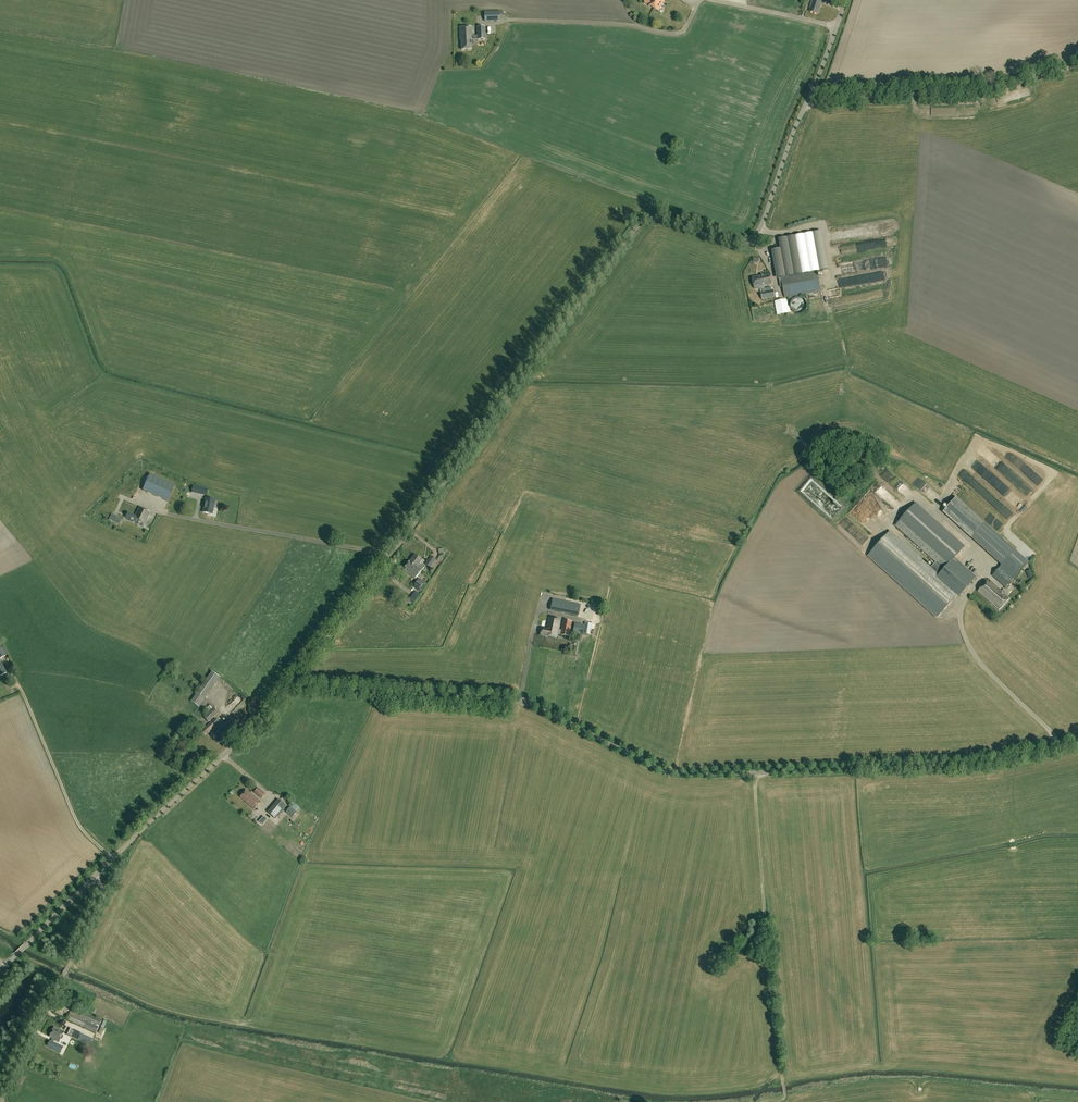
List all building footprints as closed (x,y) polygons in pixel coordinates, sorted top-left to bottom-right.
[(644,2),(648,4),(648,5),(659,12),(666,0),(645,0),(644,2)] [(813,3),(810,12),(818,14),(822,2),(820,1),(820,0),(813,0),(812,3),(813,3)] [(484,11),(484,21),(500,21),(500,11),(484,11)] [(473,36),(472,27),(460,27),(460,40),(461,40),(462,50),(471,50),(471,40),(485,39),(485,27),(477,27),(477,36),(473,36)] [(796,236),(796,238),(779,241),(781,251),(772,252),(776,276),(781,276),(781,277),(779,278),(781,287),(783,287),(785,298),(821,291),(818,272),(828,270),(821,231),(796,236)] [(775,298),(774,290),(765,292),(764,287),(773,285),(771,274),(759,276),(753,277),(755,289),(761,288),(761,293),(762,300),(775,298)] [(795,312),(796,313),(797,313),(798,313),(799,313),(800,313),(801,313),(802,313),(802,312),(804,312),(804,311),(805,310),(806,309),(806,308),(807,308),(807,307),(807,306),(807,305),(807,304),(807,303),(806,302),(806,301),(805,300),(804,299),(803,298),(802,298),(801,297),(800,297),(799,297),(798,297),(797,297),(796,298),(795,298),(794,299),(793,299),(793,300),(792,301),(791,302),(791,303),(791,304),(791,305),(791,306),(791,307),(791,308),(791,309),(792,310),(793,311),(794,312),(795,312)] [(833,297),(826,299),(831,310),(837,308),(833,297)] [(778,315),(789,313),(786,299),(776,301),(778,315)] [(212,456),(205,449),(202,453),(204,455),(203,456),(209,460),(212,456)] [(908,469),(903,474),(912,482),(917,477),(908,469)] [(175,485),(150,474),(143,490),(167,502),(175,485)] [(207,496),(208,489),(200,487),(198,494),(207,496)] [(871,506),(870,508),(874,512),(877,509),(872,504),(877,499),(871,494),(865,501),(871,506)] [(204,512),(213,514),(215,500),(206,498),(204,512)] [(1003,562),(1014,550),(957,498),(945,510),(1003,562)] [(1018,499),(1015,502),(1021,508),(1023,505),(1018,499)] [(150,512),(139,508),(137,513),(135,512),(137,506),(128,502),(122,516),(144,526),(150,512)] [(834,519),(841,511),(838,508),(836,511),(827,502),(822,508),(826,512),(828,510),(825,507),(826,506),(833,514),(831,516),(834,519)] [(883,519),(876,512),(871,517),(877,524),(883,519)] [(896,526),(936,562),(931,567),(891,531),(869,555),(937,618),(959,593),(961,595),(977,577),(906,515),(896,526)] [(415,555),(409,562),(416,568),(421,571),(424,567),(420,564),(422,560),(415,555)] [(431,556),(425,564),(430,568),(436,559),(431,556)] [(416,579),(421,572),(421,571),(416,568),(409,562),(405,568),(407,569),(405,571),(416,579)] [(585,565),(584,584),(591,584),(592,566),(585,565)] [(1006,588),(1014,579),(1001,567),(993,575),(1006,588)] [(425,583),(425,582),(420,578),(414,587),(420,592),(427,584),(425,583)] [(999,611),(1010,599),(989,580),(979,591),(999,611)] [(553,599),(551,610),(564,613),(578,616),(581,604),(566,602),(553,599)] [(561,620),(549,617),(547,628),(542,627),(540,635),(557,638),(561,620)] [(560,635),(569,636),(572,622),(563,620),(560,635)] [(575,624),(572,636),(582,638),(583,633),(589,635),(591,624),(585,623),(584,626),(575,624)] [(220,677),(212,672),(191,701),(200,706),(220,677)] [(241,701),(236,706),(239,709),(245,704),(241,701)] [(203,716),(209,722),(219,713),(210,704),(206,709),(209,712),(203,716)] [(210,735),(218,743),(234,729),(226,720),(210,735)] [(201,731),(205,735),(215,726),(212,722),(201,731)] [(263,799),(266,796),(257,788),(253,791),(263,799)] [(254,810),(261,802),(253,795),(252,795),(247,790),(241,797),(246,802),(254,810)] [(278,800),(272,807),(278,812),(282,808),(280,806),(282,804),(278,800)] [(286,812),(292,818),(297,812),(290,807),(286,812)] [(73,1007),(67,1019),(96,1034),(102,1022),(73,1007)] [(59,1042),(64,1032),(54,1027),(49,1037),(59,1042)] [(55,1039),(52,1038),(51,1040),(50,1040),(47,1045),(61,1052),(64,1047),(54,1042),(55,1039)]
